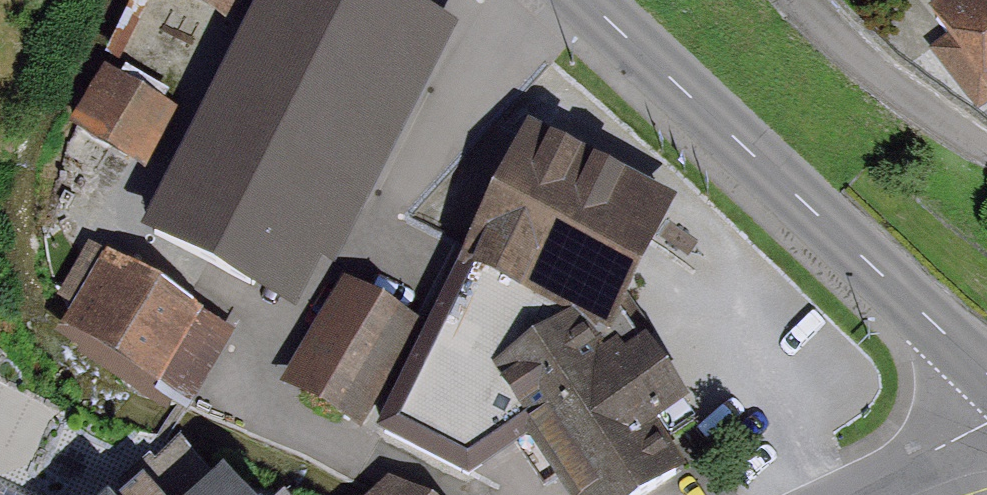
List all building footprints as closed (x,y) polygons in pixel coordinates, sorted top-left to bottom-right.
[(140,219),(293,299),(318,251),(330,257),(456,18),(422,0),(256,0),(140,219)] [(234,16),(243,0),(206,0),(234,16)] [(929,9),(986,84),(986,0),(938,0),(929,9)] [(72,117),(151,168),(186,113),(108,62),(72,117)] [(604,327),(625,293),(674,192),(529,118),(378,425),(467,474),(524,435),(527,412),(494,366),(564,308),(604,327)] [(187,402),(234,326),(89,238),(57,291),(75,302),(55,334),(160,398),(166,389),(187,402)] [(418,316),(343,274),(283,379),(358,421),(418,316)] [(625,293),(604,327),(564,308),(494,366),(527,412),(524,435),(567,494),(633,494),(683,459),(656,416),(688,394),(625,293)] [(222,461),(209,473),(181,442),(160,461),(150,456),(137,468),(144,476),(123,494),(252,494),(222,461)] [(388,472),(366,494),(420,494),(388,472)] [(10,485),(0,474),(0,494),(10,485)] [(282,486),(272,494),(291,494),(282,486)]
